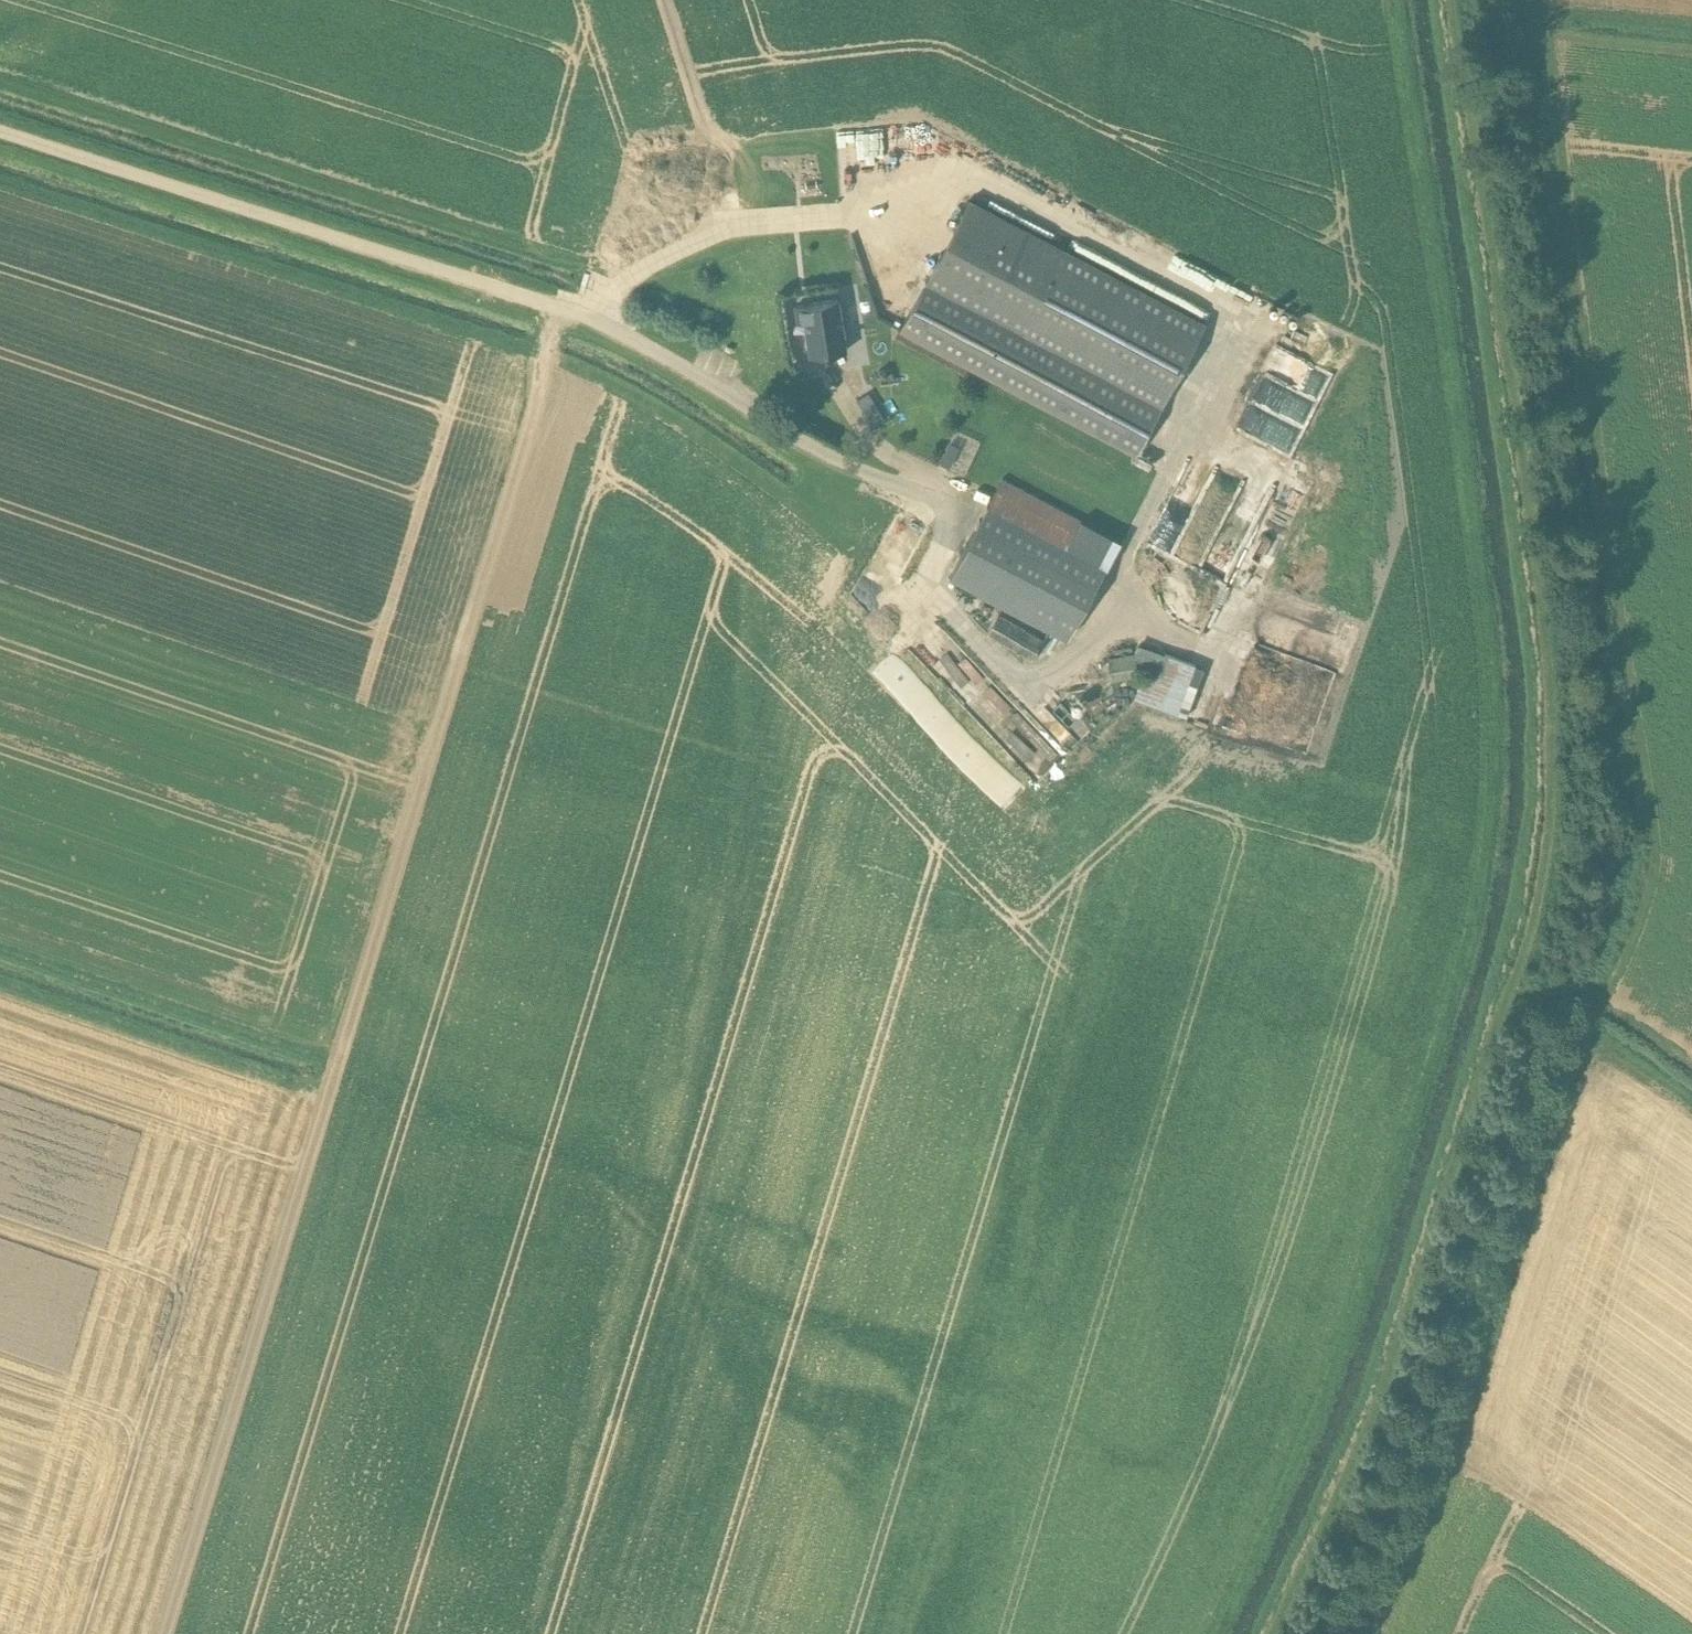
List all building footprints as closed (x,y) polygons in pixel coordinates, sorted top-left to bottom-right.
[(898,331),(1135,457),(1205,324),(969,199),(898,331)] [(854,365),(842,314),(800,324),(805,342),(811,340),(819,373),(854,365)] [(868,392),(856,400),(873,427),(885,419),(868,392)] [(950,576),(969,586),(1065,638),(1118,541),(1002,478),(950,576)] [(1151,550),(1140,560),(1159,581),(1170,571),(1151,550)] [(997,613),(986,632),(1031,660),(1043,642),(997,613)] [(1195,665),(1151,650),(1137,645),(1134,653),(1108,659),(1113,682),(1138,677),(1139,673),(1142,675),(1136,693),(1135,687),(1068,696),(1069,706),(1096,702),(1096,703),(1134,698),(1178,714),(1195,665)]
